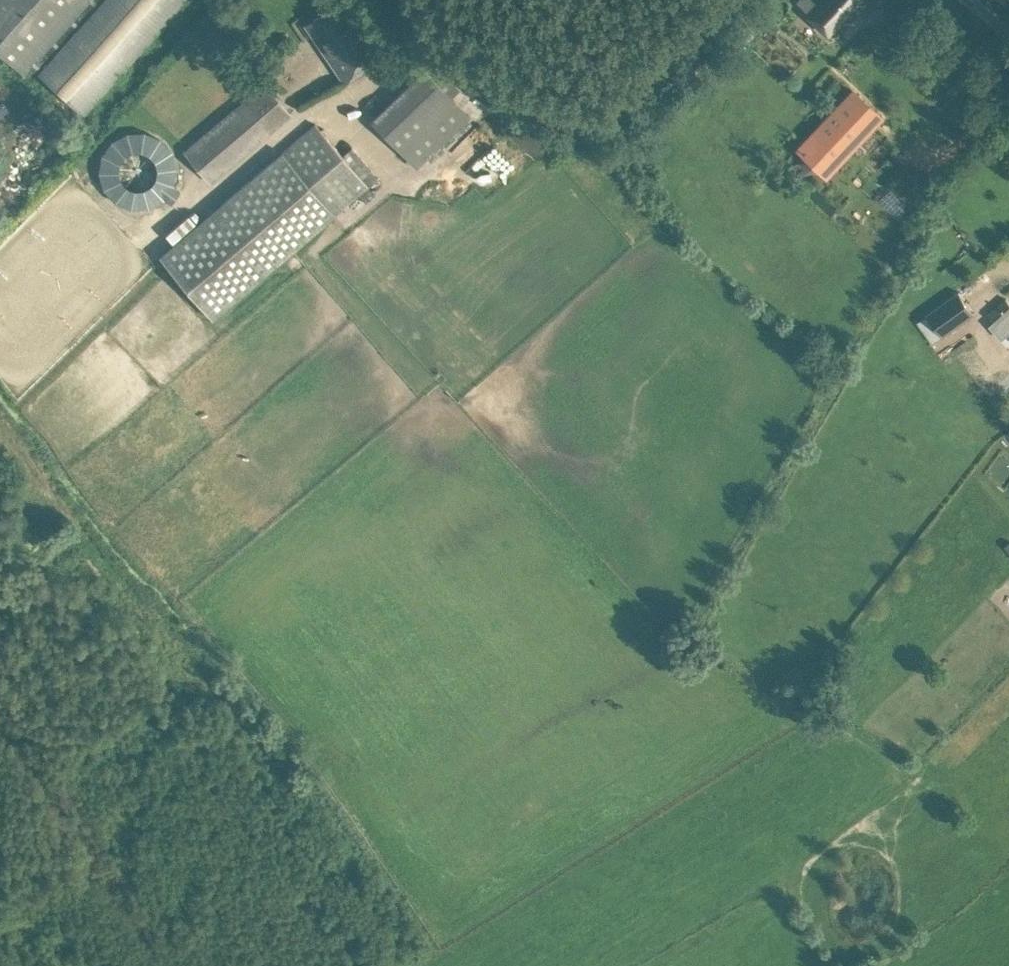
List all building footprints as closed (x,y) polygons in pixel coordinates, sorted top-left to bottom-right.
[(90,0),(0,0),(0,51),(24,74),(90,0)] [(185,0),(101,0),(37,72),(84,113),(185,0)] [(305,25),(316,41),(343,80),(377,57),(339,0),(305,25)] [(868,0),(812,0),(802,10),(832,38),(868,0)] [(372,118),(415,164),(468,116),(425,69),(372,118)] [(852,89),(797,147),(803,153),(808,158),(811,155),(814,153),(820,158),(814,164),(826,175),(881,117),(852,89)] [(247,98),(242,102),(265,129),(268,132),(289,114),(281,104),(277,107),(266,94),(259,94),(250,101),(247,98)] [(233,109),(187,148),(210,175),(256,136),(233,109)] [(100,161),(101,175),(106,186),(114,196),(125,203),(137,206),(149,206),(161,201),(171,194),(179,184),(183,172),(183,158),(179,145),(172,135),(161,127),(148,123),(134,123),(121,128),(110,136),(103,148),(100,161)] [(351,146),(341,154),(315,123),(177,241),(229,303),(358,193),(367,185),(360,177),(370,169),(351,146)] [(943,336),(975,313),(960,292),(927,315),(943,336)] [(988,313),(999,325),(1008,316),(1008,301),(1006,298),(988,313)]
